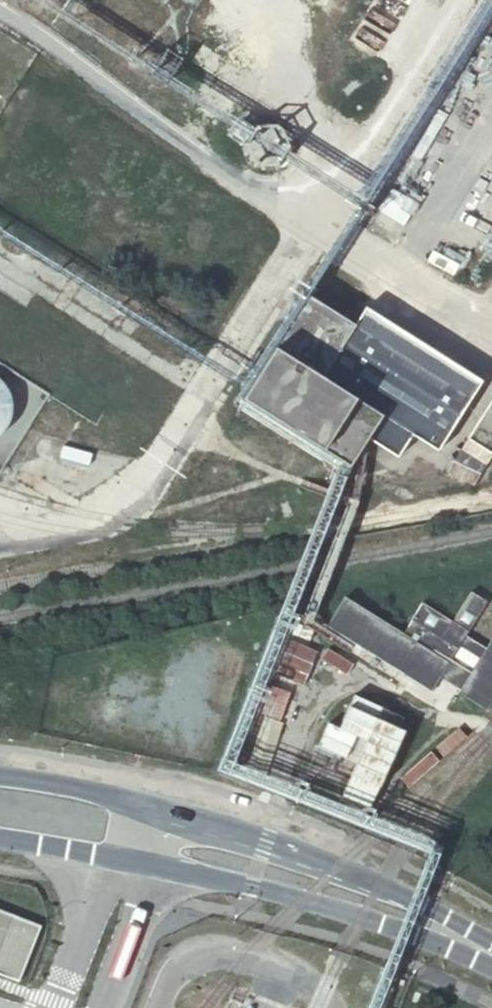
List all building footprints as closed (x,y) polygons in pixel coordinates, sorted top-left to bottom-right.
[(341,90),(366,105),(388,71),(362,55),(341,90)] [(351,464),(372,432),(385,412),(324,375),(357,324),(309,295),(244,397),(351,464)] [(385,412),(372,432),(401,451),(415,429),(440,443),(481,376),(368,305),(357,324),(324,375),(385,412)] [(47,389),(0,368),(0,460),(12,466),(47,389)] [(491,442),(491,391),(469,427),(491,442)] [(350,491),(372,505),(382,488),(360,475),(350,491)] [(485,712),(491,701),(491,635),(484,647),(465,636),(487,602),(469,591),(452,621),(421,602),(403,634),(348,597),(328,628),(430,693),(439,679),(460,691),(459,696),(485,712)] [(359,700),(344,735),(334,731),(325,751),(363,767),(356,784),(385,796),(411,736),(387,726),(392,714),(359,700)] [(16,981),(39,926),(0,910),(0,974),(16,981)]
